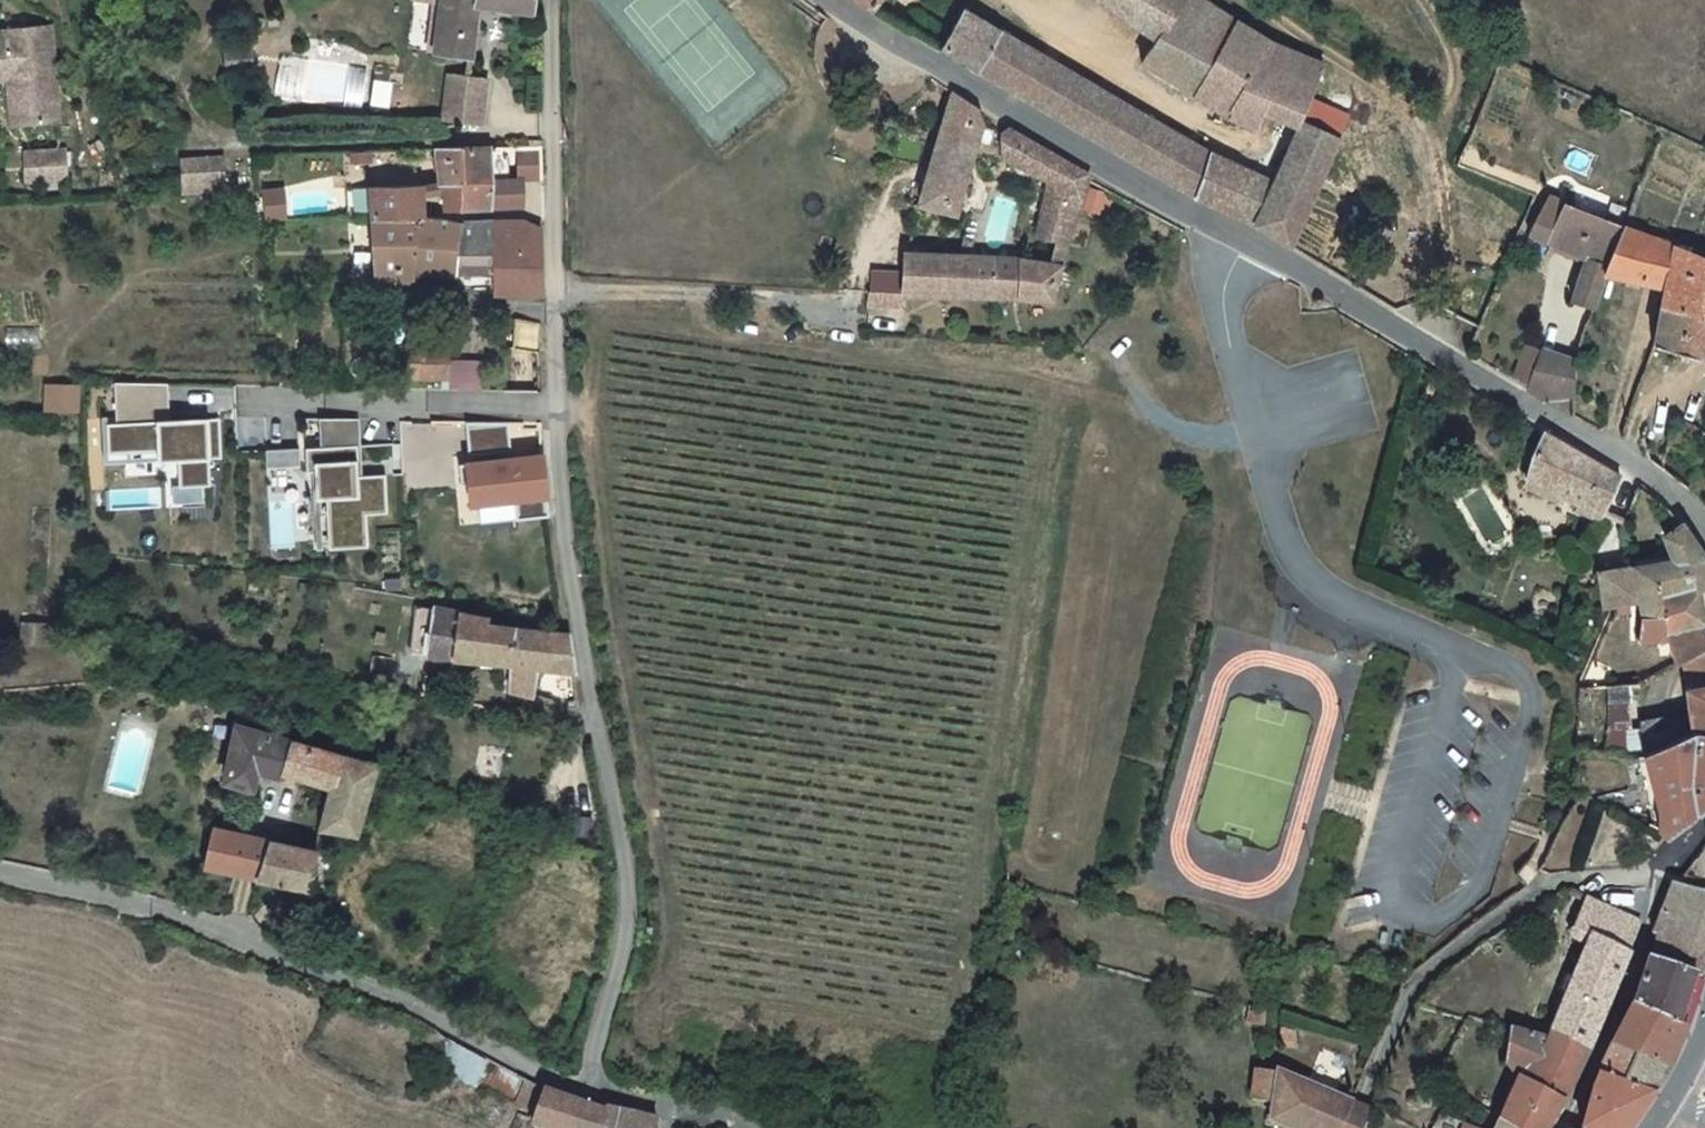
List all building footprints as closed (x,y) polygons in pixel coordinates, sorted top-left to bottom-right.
[(436,29),(433,65),(467,68),(475,14),(531,19),(534,0),(440,0),(436,29)] [(874,9),(881,0),(861,0),(874,9)] [(1275,46),(1195,0),(1099,0),(1153,37),(1140,63),(1231,122),(1275,46)] [(975,73),(977,74),(1001,37),(1003,36),(966,14),(941,52),(975,73)] [(47,33),(22,36),(22,37),(23,42),(41,39),(43,57),(50,57),(47,35),(47,33)] [(50,57),(43,57),(41,39),(23,42),(22,37),(22,36),(1,38),(2,43),(0,44),(0,87),(7,86),(8,104),(54,102),(50,57)] [(1159,188),(1189,204),(1208,160),(1099,94),(1003,36),(1001,37),(977,74),(1159,188)] [(1269,116),(1304,135),(1334,81),(1275,46),(1231,122),(1255,138),(1269,116)] [(221,52),(223,80),(248,78),(246,49),(221,52)] [(446,75),(445,83),(483,81),(483,80),(446,75)] [(483,81),(445,83),(442,119),(479,124),(483,81)] [(947,98),(917,206),(936,209),(963,217),(980,122),(963,108),(947,98)] [(56,127),(54,102),(8,104),(9,108),(20,106),(22,130),(56,127)] [(11,132),(22,130),(20,106),(9,108),(11,132)] [(988,165),(1037,188),(1025,242),(1062,250),(1081,181),(995,134),(988,165)] [(1269,196),(1208,160),(1189,204),(1284,256),(1336,153),(1304,135),(1269,196)] [(492,148),(434,151),(440,216),(521,210),(521,182),(491,184),(492,148)] [(44,158),(47,186),(67,184),(65,156),(44,158)] [(27,187),(47,186),(44,158),(25,160),(27,187)] [(182,192),(201,191),(200,166),(181,167),(182,192)] [(219,166),(200,166),(201,191),(220,190),(219,166)] [(363,195),(368,225),(417,225),(416,194),(363,195)] [(1604,283),(1620,241),(1548,212),(1526,251),(1582,275),(1565,318),(1588,325),(1604,283)] [(518,224),(460,225),(446,278),(446,292),(534,289),(535,232),(519,232),(518,224)] [(417,225),(368,225),(375,277),(446,278),(460,225),(417,225)] [(1604,283),(1659,306),(1657,315),(1703,330),(1704,325),(1704,274),(1620,241),(1604,283)] [(992,305),(995,263),(903,259),(900,300),(992,305)] [(995,263),(992,305),(1046,308),(1056,272),(1022,265),(1020,264),(995,263)] [(377,286),(375,277),(362,276),(363,286),(377,286)] [(1657,315),(1646,354),(1704,371),(1704,325),(1703,330),(1657,315)] [(431,390),(430,400),(438,400),(442,356),(395,354),(393,388),(431,390)] [(1570,404),(1570,373),(1533,359),(1525,398),(1545,410),(1570,404)] [(455,388),(483,388),(483,360),(455,360),(455,388)] [(105,508),(210,506),(207,419),(169,420),(168,382),(114,383),(115,419),(103,420),(105,508)] [(79,412),(79,384),(44,384),(44,412),(79,412)] [(312,549),(367,548),(366,514),(387,513),(386,475),(361,476),(359,416),(297,418),(298,465),(309,465),(312,549)] [(471,423),(470,448),(508,449),(509,424),(471,423)] [(1613,483),(1539,436),(1511,488),(1545,509),(1549,499),(1566,508),(1560,518),(1585,532),(1613,483)] [(299,468),(298,449),(266,451),(266,469),(299,468)] [(469,458),(471,505),(549,502),(547,455),(469,458)] [(480,508),(482,523),(518,518),(516,504),(480,508)] [(1621,616),(1623,637),(1704,570),(1674,538),(1659,550),(1661,574),(1616,579),(1621,616)] [(1704,570),(1623,637),(1626,657),(1671,649),(1676,671),(1704,655),(1704,624),(1699,602),(1704,598),(1704,571),(1704,570)] [(1621,616),(1616,579),(1583,585),(1587,622),(1591,621),(1621,616)] [(419,660),(506,668),(505,629),(477,628),(476,617),(422,610),(419,660)] [(561,631),(505,629),(506,668),(506,694),(528,699),(528,667),(571,667),(561,631)] [(1646,767),(1704,745),(1704,655),(1676,671),(1686,713),(1640,737),(1646,767)] [(318,797),(327,758),(223,721),(210,783),(246,793),(250,773),(318,797)] [(1646,767),(1659,816),(1653,840),(1665,846),(1704,805),(1704,745),(1646,767)] [(327,758),(318,797),(311,828),(342,837),(364,771),(327,758)] [(242,881),(251,845),(200,833),(193,869),(242,881)] [(251,845),(242,881),(295,894),(299,876),(318,881),(323,862),(304,858),(251,845)] [(1695,878),(1704,864),(1692,857),(1683,871),(1695,878)] [(1640,974),(1694,990),(1704,961),(1704,911),(1661,900),(1644,950),(1649,952),(1640,974)] [(1539,1047),(1579,1064),(1582,1065),(1630,935),(1578,911),(1560,948),(1576,956),(1539,1047)] [(1694,990),(1640,974),(1623,1020),(1676,1040),(1694,990)] [(1623,1020),(1608,1060),(1664,1078),(1679,1045),(1676,1040),(1623,1020)] [(1579,1064),(1539,1047),(1539,1051),(1506,1043),(1496,1084),(1497,1088),(1511,1093),(1497,1127),(1549,1127),(1579,1064)] [(1608,1060),(1596,1092),(1650,1109),(1664,1078),(1608,1060)] [(1276,1105),(1282,1079),(1280,1078),(1268,1075),(1261,1075),(1255,1100),(1276,1105)] [(639,1118),(589,1106),(544,1089),(516,1078),(508,1099),(523,1107),(518,1123),(530,1127),(637,1127),(639,1118)] [(1282,1127),(1345,1127),(1352,1113),(1282,1079),(1276,1105),(1273,1124),(1282,1127)] [(1368,1120),(1352,1113),(1345,1127),(1364,1127),(1368,1120)]
